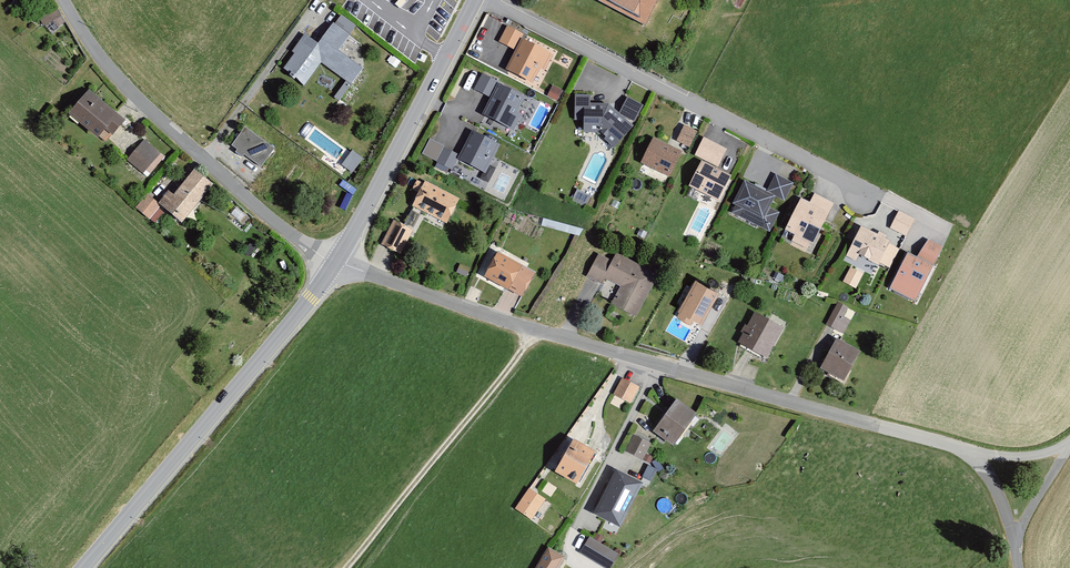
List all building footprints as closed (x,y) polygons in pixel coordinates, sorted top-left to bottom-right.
[(648,28),(662,0),(594,0),(648,28)] [(313,37),(289,67),(307,81),(325,59),(355,83),(366,69),(343,51),(354,36),(337,22),(321,43),(313,37)] [(527,34),(510,26),(502,43),(517,50),(504,76),(538,93),(555,57),(524,41),(527,34)] [(529,96),(484,76),(477,92),(491,98),(481,119),(512,133),(529,96)] [(128,118),(90,90),(71,115),(109,143),(128,118)] [(594,94),(575,95),(577,115),(584,116),(584,131),(603,130),(622,147),(647,107),(629,97),(620,113),(611,104),(595,105),(594,94)] [(684,125),(676,141),(689,148),(697,132),(684,125)] [(279,148),(249,126),(233,147),(264,168),(279,148)] [(444,144),(435,161),(455,171),(460,160),(487,174),(504,142),(477,128),(464,154),(444,144)] [(703,138),(694,156),(718,168),(727,150),(703,138)] [(163,153),(146,139),(128,161),(144,174),(163,153)] [(680,154),(654,141),(643,163),(669,176),(680,154)] [(354,171),(364,157),(353,150),(343,164),(354,171)] [(729,177),(702,164),(691,187),(718,200),(729,177)] [(149,195),(137,209),(152,223),(166,208),(185,225),(219,186),(198,168),(174,196),(169,192),(159,204),(149,195)] [(767,195),(746,184),(732,213),(770,232),(778,214),(768,208),(774,195),(784,200),(791,184),(776,177),(767,195)] [(465,198),(428,181),(414,209),(451,227),(465,198)] [(810,205),(801,201),(787,230),(797,235),(794,241),(810,249),(833,204),(815,195),(810,205)] [(415,226),(420,214),(412,210),(406,222),(415,226)] [(917,221),(901,213),(892,231),(908,240),(917,221)] [(416,230),(398,221),(386,245),(404,254),(416,230)] [(890,243),(862,229),(847,256),(855,260),(857,255),(878,265),(890,243)] [(909,256),(893,288),(915,299),(941,248),(929,242),(916,260),(915,260),(909,256)] [(530,267),(504,254),(491,281),(517,294),(530,267)] [(613,264),(599,257),(589,277),(601,283),(605,277),(623,286),(613,305),(636,317),(657,277),(617,256),(613,264)] [(844,280),(857,287),(865,272),(851,265),(844,280)] [(718,294),(696,282),(677,317),(692,325),(694,321),(701,325),(718,294)] [(838,301),(827,325),(845,333),(857,309),(838,301)] [(788,327),(760,312),(741,347),(769,362),(788,327)] [(841,338),(825,366),(848,380),(865,352),(841,338)] [(642,387),(625,378),(617,395),(633,404),(642,387)] [(695,415),(677,402),(655,432),(673,445),(695,415)] [(651,444),(635,436),(627,453),(642,461),(651,444)] [(593,455),(574,444),(557,473),(576,484),(593,455)] [(657,488),(665,472),(649,464),(641,481),(657,488)] [(641,486),(617,474),(596,514),(620,526),(641,486)] [(544,501),(529,491),(517,509),(531,519),(544,501)] [(590,540),(583,552),(607,567),(610,567),(617,557),(590,540)] [(538,567),(558,567),(563,559),(548,551),(538,567)]
